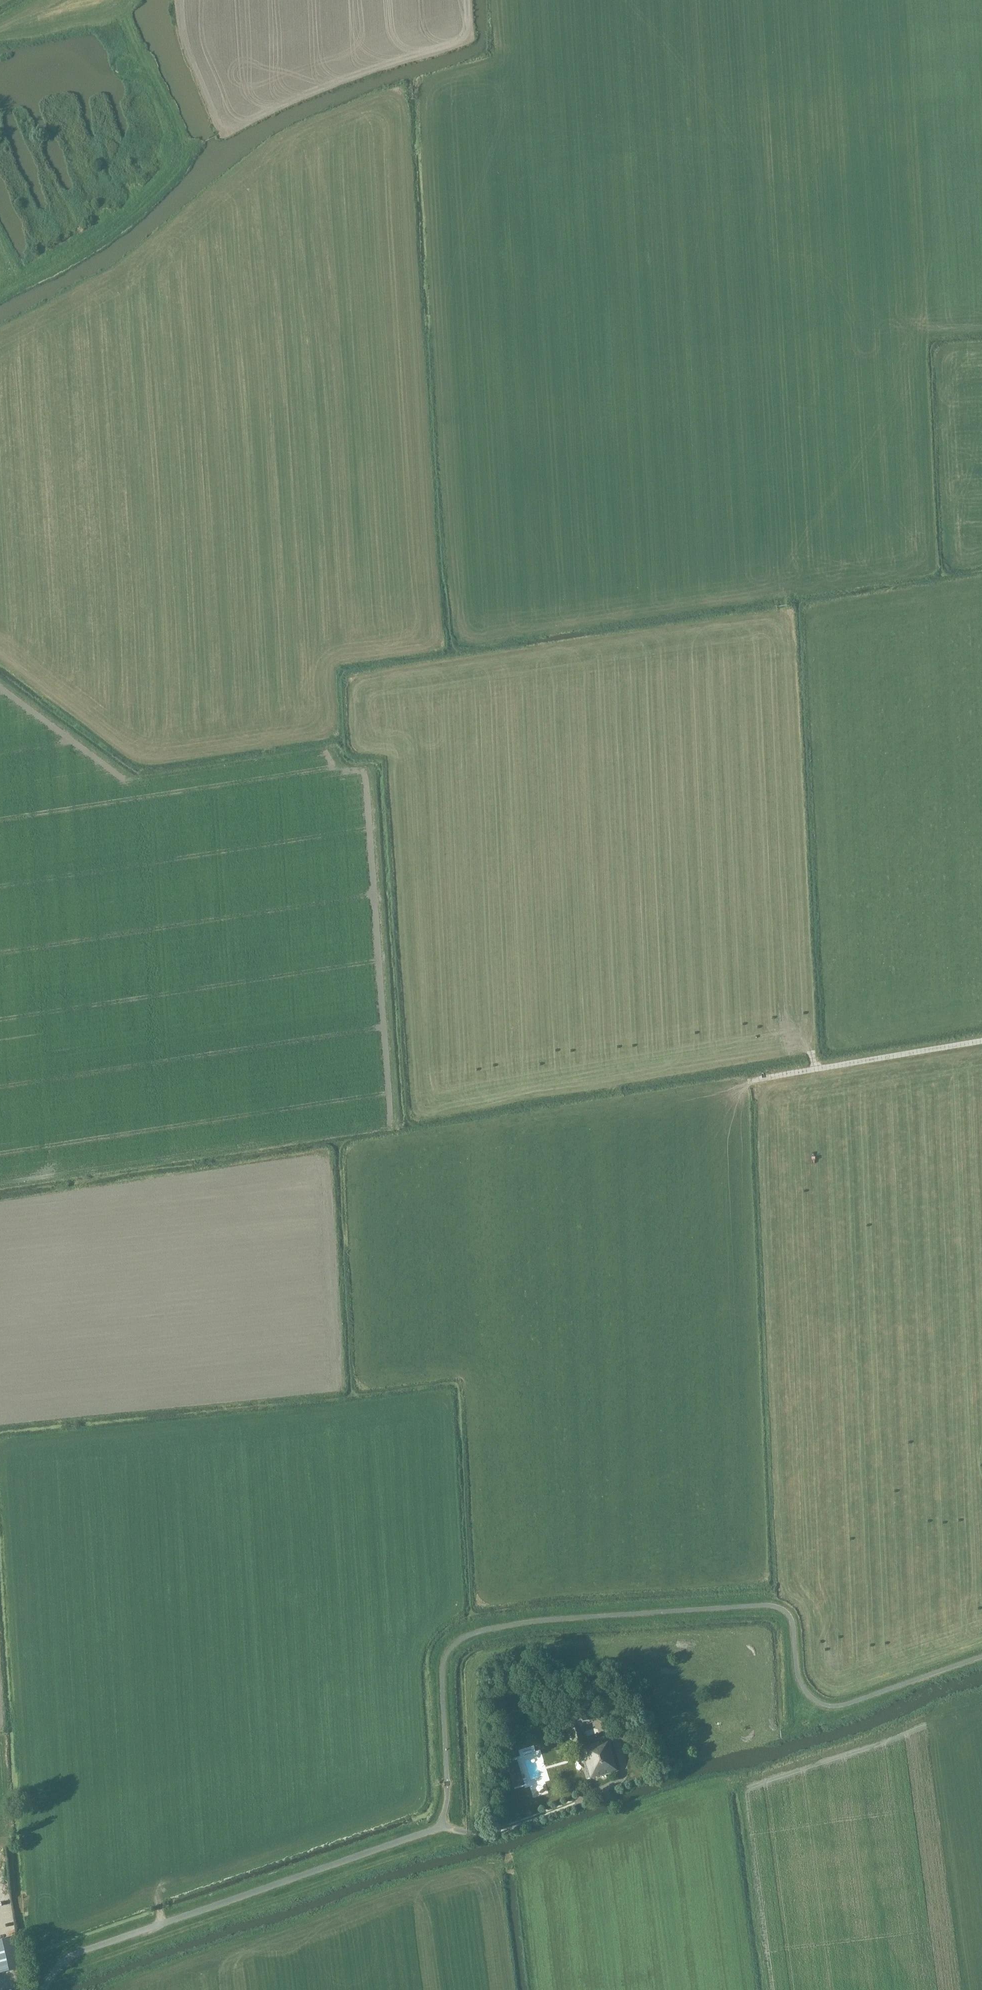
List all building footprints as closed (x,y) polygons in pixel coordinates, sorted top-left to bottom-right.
[(587,1737),(582,1738),(580,1728),(569,1731),(574,1749),(578,1747),(587,1780),(617,1771),(608,1741),(601,1744),(601,1742),(589,1745),(587,1737)] [(506,1763),(500,1765),(503,1774),(509,1772),(514,1789),(524,1786),(517,1760),(506,1763)] [(9,1928),(8,1922),(1,1924),(0,1920),(0,1929),(9,1928)] [(22,1969),(16,1938),(0,1942),(0,1974),(22,1969)]
